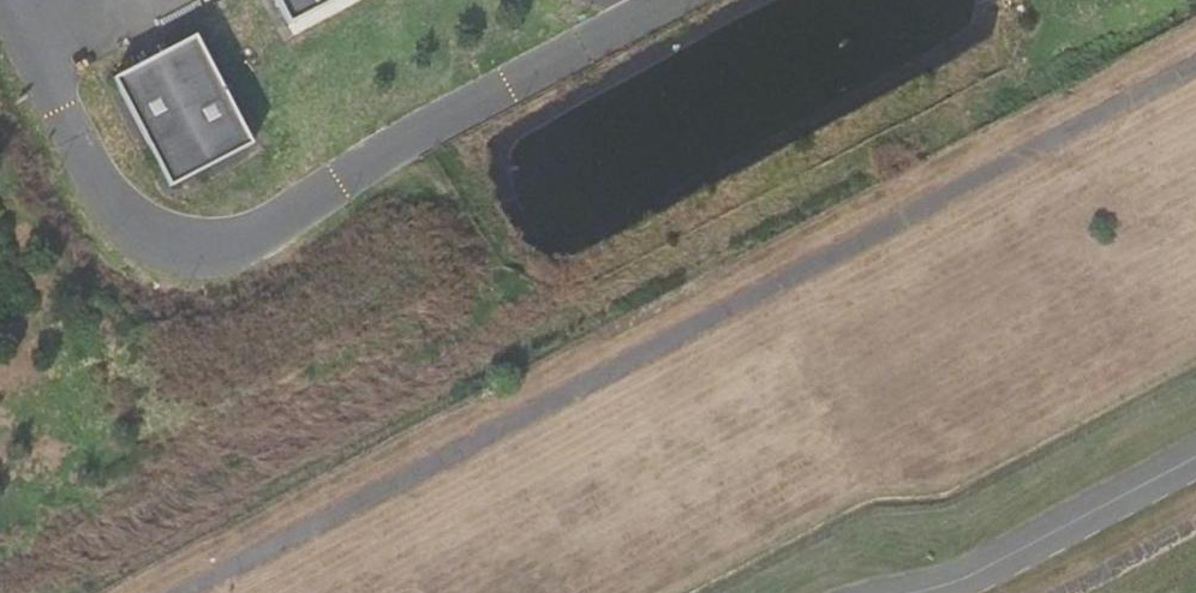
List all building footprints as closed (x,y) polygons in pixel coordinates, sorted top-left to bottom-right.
[(288,16),(320,0),(278,0),(288,16)] [(172,188),(254,144),(196,36),(114,79),(172,188)]
